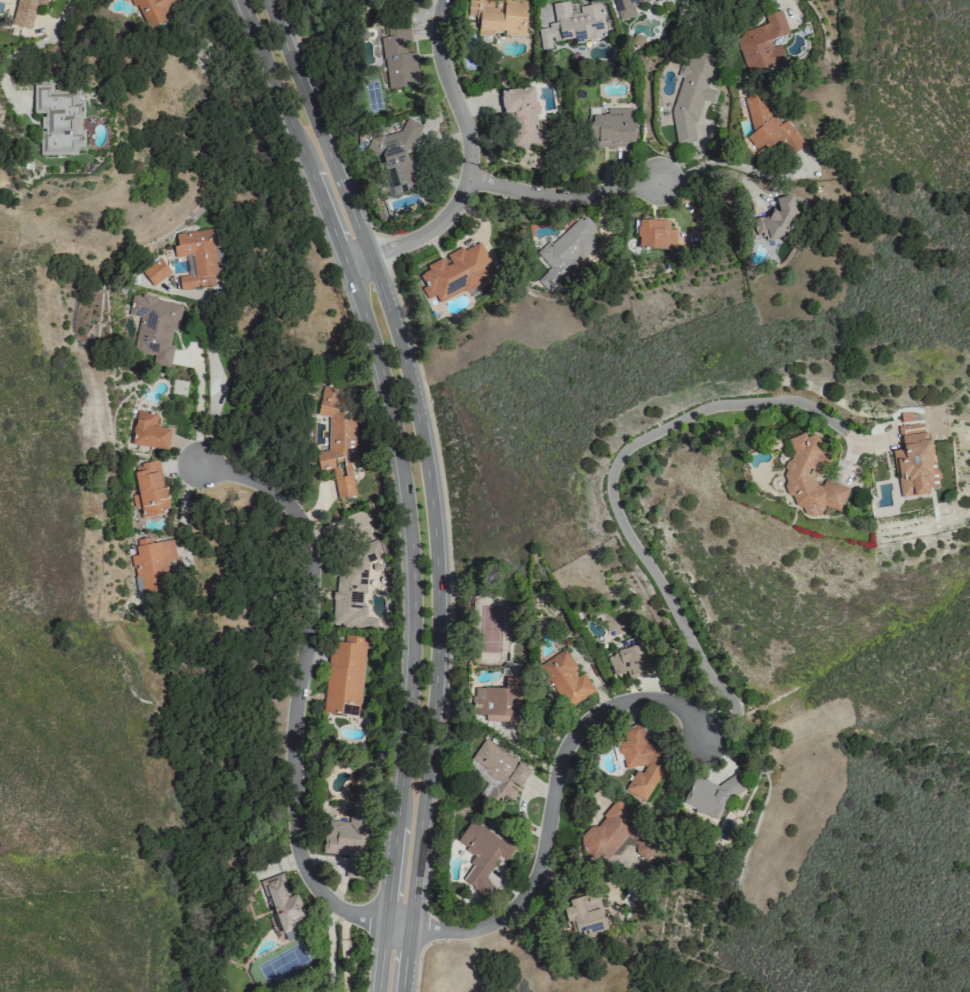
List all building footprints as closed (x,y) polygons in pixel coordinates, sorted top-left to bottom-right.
[(34,10),(42,12),(45,0),(16,0),(11,23),(30,28),(34,10)] [(167,19),(164,11),(180,3),(178,0),(133,0),(147,29),(167,19)] [(467,16),(477,16),(477,41),(490,41),(490,33),(525,34),(526,0),(468,0),(467,16)] [(635,15),(633,6),(654,0),(613,0),(618,20),(635,15)] [(601,3),(578,6),(579,12),(570,14),(568,1),(541,5),(543,14),(546,13),(547,27),(537,29),(540,50),(552,48),(551,41),(574,38),(575,42),(606,37),(601,3)] [(785,62),(778,39),(789,36),(781,10),(763,15),(766,24),(734,35),(746,75),(785,62)] [(418,85),(414,52),(410,53),(407,31),(380,35),(386,89),(418,85)] [(716,57),(703,53),(686,56),(671,113),(676,144),(695,141),(692,121),(697,120),(702,100),(714,103),(717,90),(708,88),(716,57)] [(39,155),(76,155),(76,147),(83,148),(84,130),(80,130),(80,119),(83,119),(83,101),(76,101),(76,92),(52,91),(52,85),(33,84),(33,113),(41,114),(41,130),(40,129),(39,155)] [(510,149),(540,146),(533,87),(503,91),(510,149)] [(743,100),(751,133),(746,137),(756,151),(767,148),(779,141),(788,156),(796,150),(806,148),(787,119),(779,123),(769,107),(767,99),(764,94),(760,96),(743,100)] [(606,108),(607,114),(590,115),(591,147),(634,146),(634,108),(606,108)] [(790,194),(774,199),(776,204),(772,205),(774,211),(749,219),(757,243),(801,229),(790,194)] [(578,265),(575,262),(598,242),(590,234),(596,228),(583,213),(537,254),(549,267),(536,279),(548,293),(578,265)] [(676,229),(668,229),(669,220),(639,220),(638,248),(675,248),(676,229)] [(214,285),(213,275),(217,275),(211,228),(175,232),(176,244),(173,245),(174,256),(192,254),(194,275),(178,276),(180,289),(214,285)] [(496,274),(480,242),(464,250),(462,246),(443,256),(444,257),(426,265),(428,270),(418,276),(429,296),(433,294),(438,303),(496,274)] [(170,272),(159,257),(141,271),(153,286),(170,272)] [(182,303),(131,294),(127,315),(140,317),(134,351),(155,355),(153,364),(169,367),(173,345),(169,344),(172,329),(177,330),(182,303)] [(337,498),(355,495),(351,469),(357,431),(352,399),(344,398),(343,390),(322,386),(317,415),(328,417),(329,424),(327,434),(330,449),(315,452),(318,470),(321,470),(332,468),(337,498)] [(167,449),(170,429),(156,427),(158,413),(135,410),(131,445),(167,449)] [(899,497),(928,493),(927,485),(937,483),(936,474),(934,475),(926,423),(897,427),(900,449),(893,450),(899,497)] [(848,488),(824,479),(821,486),(816,484),(812,475),(827,470),(829,466),(817,433),(805,438),(803,432),(787,438),(792,451),(782,474),(785,481),(783,486),(787,496),(794,499),(800,514),(810,518),(820,515),(823,505),(839,512),(848,488)] [(169,511),(165,487),(162,488),(157,460),(134,464),(139,494),(135,495),(138,516),(169,511)] [(172,539),(151,542),(150,537),(134,539),(137,554),(132,555),(138,596),(169,591),(165,561),(176,559),(172,539)] [(610,636),(624,631),(619,616),(605,621),(610,636)] [(358,716),(366,637),(344,635),(343,643),(330,641),(322,712),(358,716)] [(613,675),(626,671),(629,679),(653,671),(645,650),(640,652),(638,644),(606,655),(613,675)] [(594,694),(584,672),(578,675),(565,648),(540,659),(562,708),(594,694)] [(505,689),(474,687),(473,714),(485,715),(485,721),(519,723),(520,678),(505,677),(505,689)] [(644,801),(659,776),(666,775),(669,768),(668,758),(663,755),(661,739),(645,741),(642,726),(627,728),(619,742),(623,769),(641,766),(648,770),(634,772),(624,790),(644,801)] [(531,769),(483,739),(469,762),(498,781),(486,799),(496,805),(503,794),(512,800),(518,790),(531,769)] [(722,787),(696,775),(682,803),(716,820),(727,796),(735,800),(744,783),(728,775),(722,787)] [(626,836),(637,845),(633,850),(646,860),(659,842),(626,816),(630,810),(616,799),(594,827),(591,825),(578,842),(587,849),(585,853),(595,861),(601,853),(608,859),(626,836)] [(368,802),(351,801),(350,821),(325,820),(323,854),(347,855),(347,861),(365,862),(368,802)] [(494,887),(483,879),(498,855),(506,860),(514,847),(470,820),(456,843),(477,856),(460,882),(487,899),(494,887)] [(281,940),(296,936),(293,926),(305,922),(297,894),(287,897),(281,875),(264,880),(281,940)] [(605,928),(595,892),(562,901),(572,938),(605,928)]
